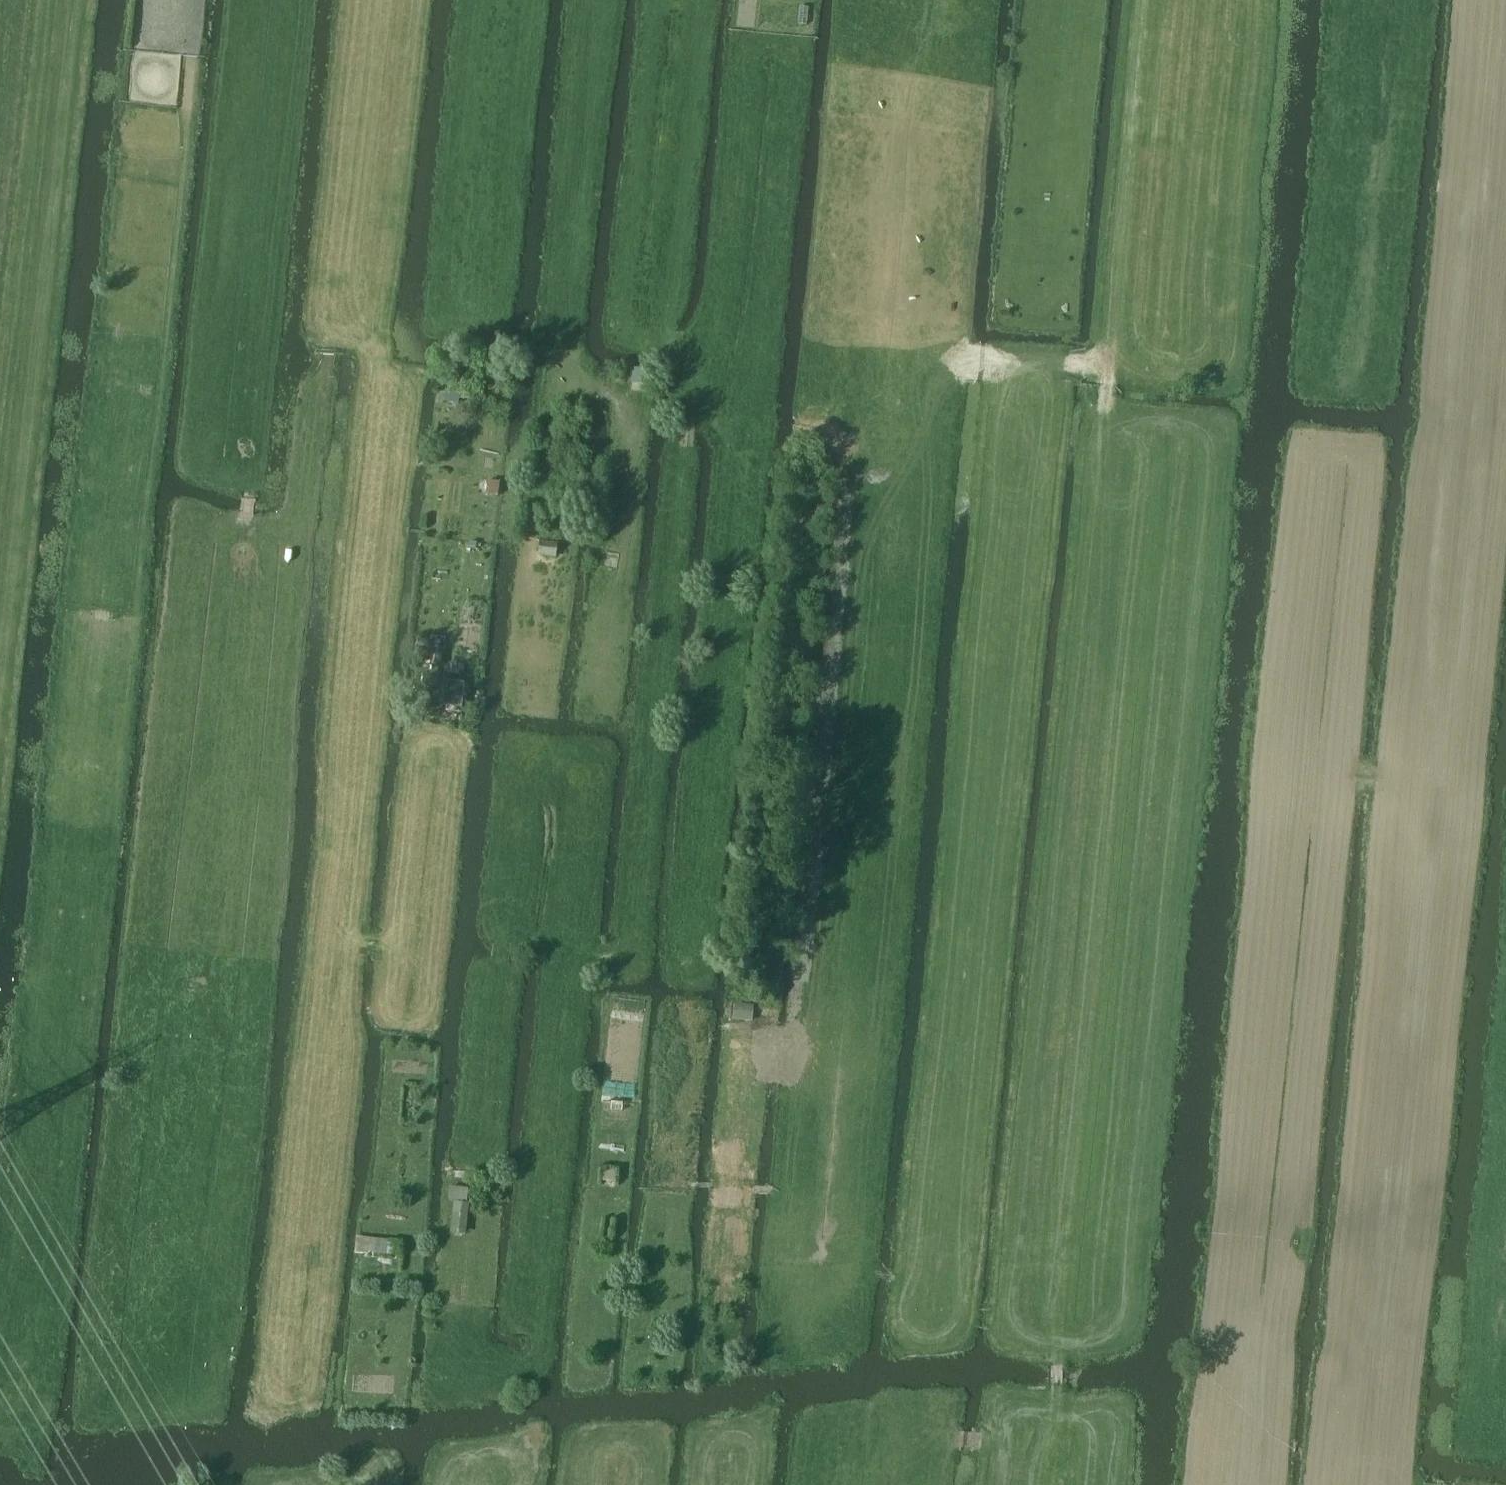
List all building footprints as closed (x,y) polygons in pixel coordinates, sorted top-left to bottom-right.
[(444,681),(441,706),(461,708),(463,684),(444,681)]
